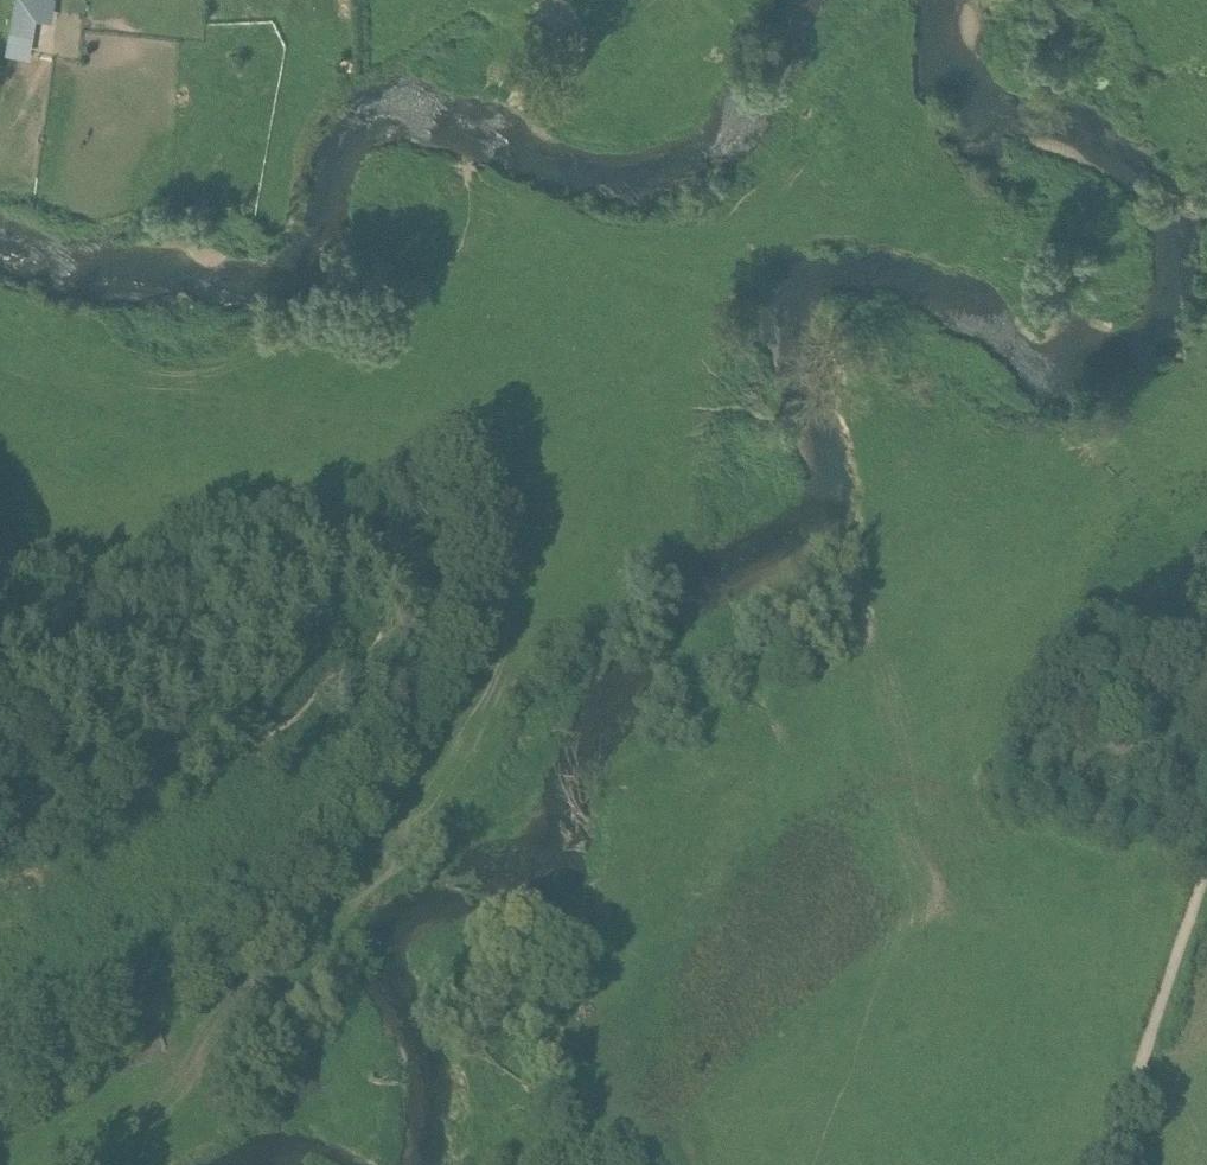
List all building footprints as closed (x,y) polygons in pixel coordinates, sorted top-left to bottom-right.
[(15,0),(0,0),(0,46),(8,48),(15,0)] [(59,0),(17,0),(10,49),(34,53),(40,14),(56,17),(59,0)]
